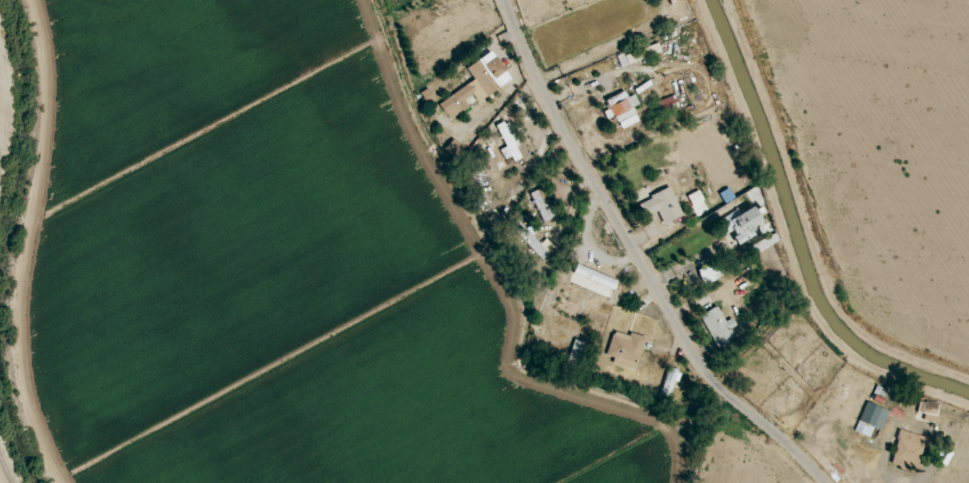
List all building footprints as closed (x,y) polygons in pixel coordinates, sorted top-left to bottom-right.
[(655,54),(651,45),(618,57),(622,66),(655,54)] [(475,81),(438,102),(448,119),(511,81),(493,51),(467,67),(475,81)] [(639,121),(632,107),(639,104),(634,94),(627,97),(624,91),(606,100),(620,129),(639,121)] [(508,121),(497,126),(508,152),(520,147),(508,121)] [(658,211),(663,224),(682,216),(671,188),(638,202),(644,217),(658,211)] [(531,192),(541,223),(553,219),(543,189),(531,192)] [(758,233),(754,225),(761,221),(752,206),(740,213),(738,210),(716,222),(723,236),(731,232),(738,244),(758,233)] [(549,255),(518,219),(511,225),(541,261),(549,255)] [(754,253),(770,246),(767,238),(751,245),(754,253)] [(720,278),(714,262),(697,269),(704,285),(720,278)] [(570,282),(610,298),(618,281),(577,264),(570,282)] [(717,347),(748,331),(743,323),(736,326),(732,318),(725,321),(717,306),(700,315),(717,347)] [(606,361),(637,368),(644,337),(613,330),(606,361)] [(580,366),(586,342),(573,339),(567,363),(580,366)] [(919,401),(918,412),(925,413),(924,420),(936,422),(938,403),(919,401)] [(878,439),(887,409),(864,402),(856,433),(878,439)] [(926,438),(901,430),(889,464),(914,472),(926,438)]
